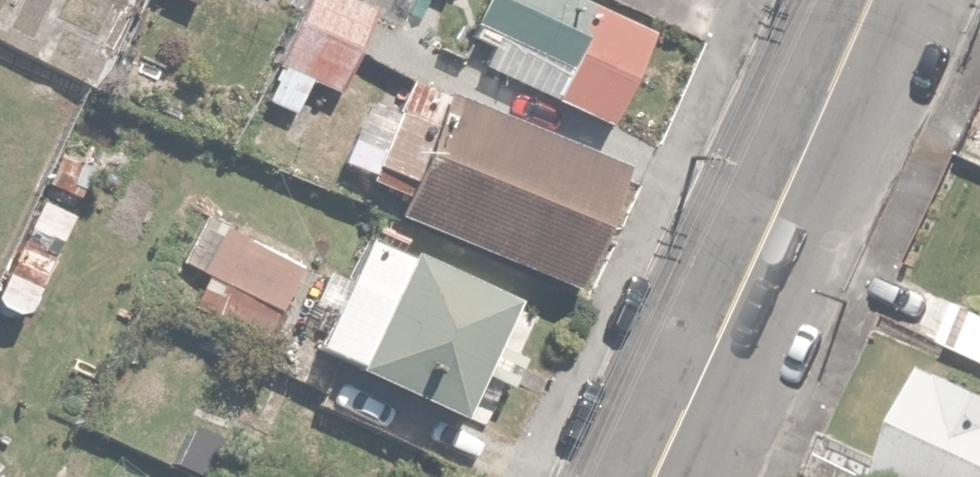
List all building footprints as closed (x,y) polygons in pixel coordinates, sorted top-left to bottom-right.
[(354,0),(300,0),(276,53),(342,83),(376,10),(354,0)] [(592,0),(481,0),(467,29),(500,45),(505,34),(567,65),(553,93),(608,121),(653,30),(592,0)] [(625,165),(411,75),(374,162),(415,179),(402,210),(576,283),(625,165)] [(307,260),(208,205),(179,257),(211,275),(193,307),(260,344),(307,260)] [(370,234),(317,349),(489,428),(535,330),(504,316),(515,292),(413,245),(409,252),(370,234)] [(939,338),(979,360),(979,307),(960,296),(939,338)] [(926,363),(874,476),(979,476),(979,388),(926,363)] [(9,433),(0,429),(0,453),(9,433)]
